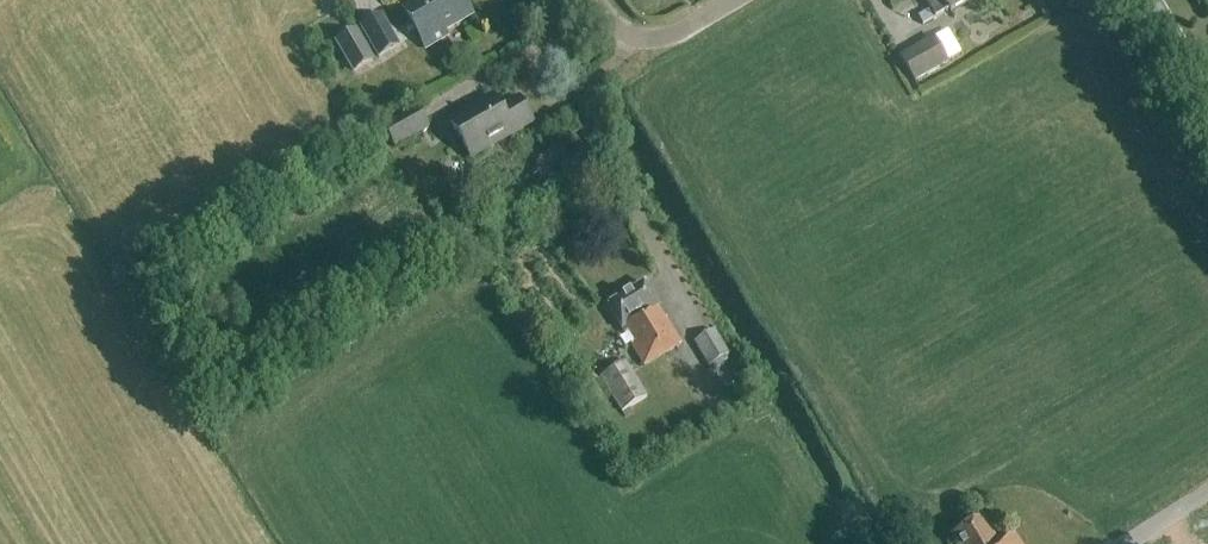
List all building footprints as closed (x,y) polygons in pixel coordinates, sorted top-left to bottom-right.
[(471,17),(462,0),(419,0),(403,9),(426,48),(446,36),(444,32),(471,17)] [(935,18),(949,10),(951,12),(971,0),(925,0),(935,18)] [(928,10),(918,16),(923,25),(933,18),(928,10)] [(400,47),(383,15),(360,26),(378,58),(400,47)] [(334,43),(352,74),(374,61),(356,30),(334,43)] [(933,39),(900,58),(915,82),(948,63),(933,39)] [(469,159),(533,123),(519,100),(501,110),(494,97),(448,123),(469,159)] [(383,127),(395,148),(428,128),(416,108),(383,127)] [(431,205),(438,217),(446,212),(440,200),(431,205)] [(475,230),(461,239),(471,255),(485,247),(475,230)] [(645,366),(682,344),(667,319),(666,320),(659,307),(660,307),(646,283),(609,305),(645,366)] [(694,343),(709,369),(729,356),(714,331),(694,343)] [(601,377),(622,412),(647,397),(626,362),(618,367),(601,377)] [(1013,533),(997,543),(983,519),(951,539),(954,543),(1020,543),(1013,533)]
